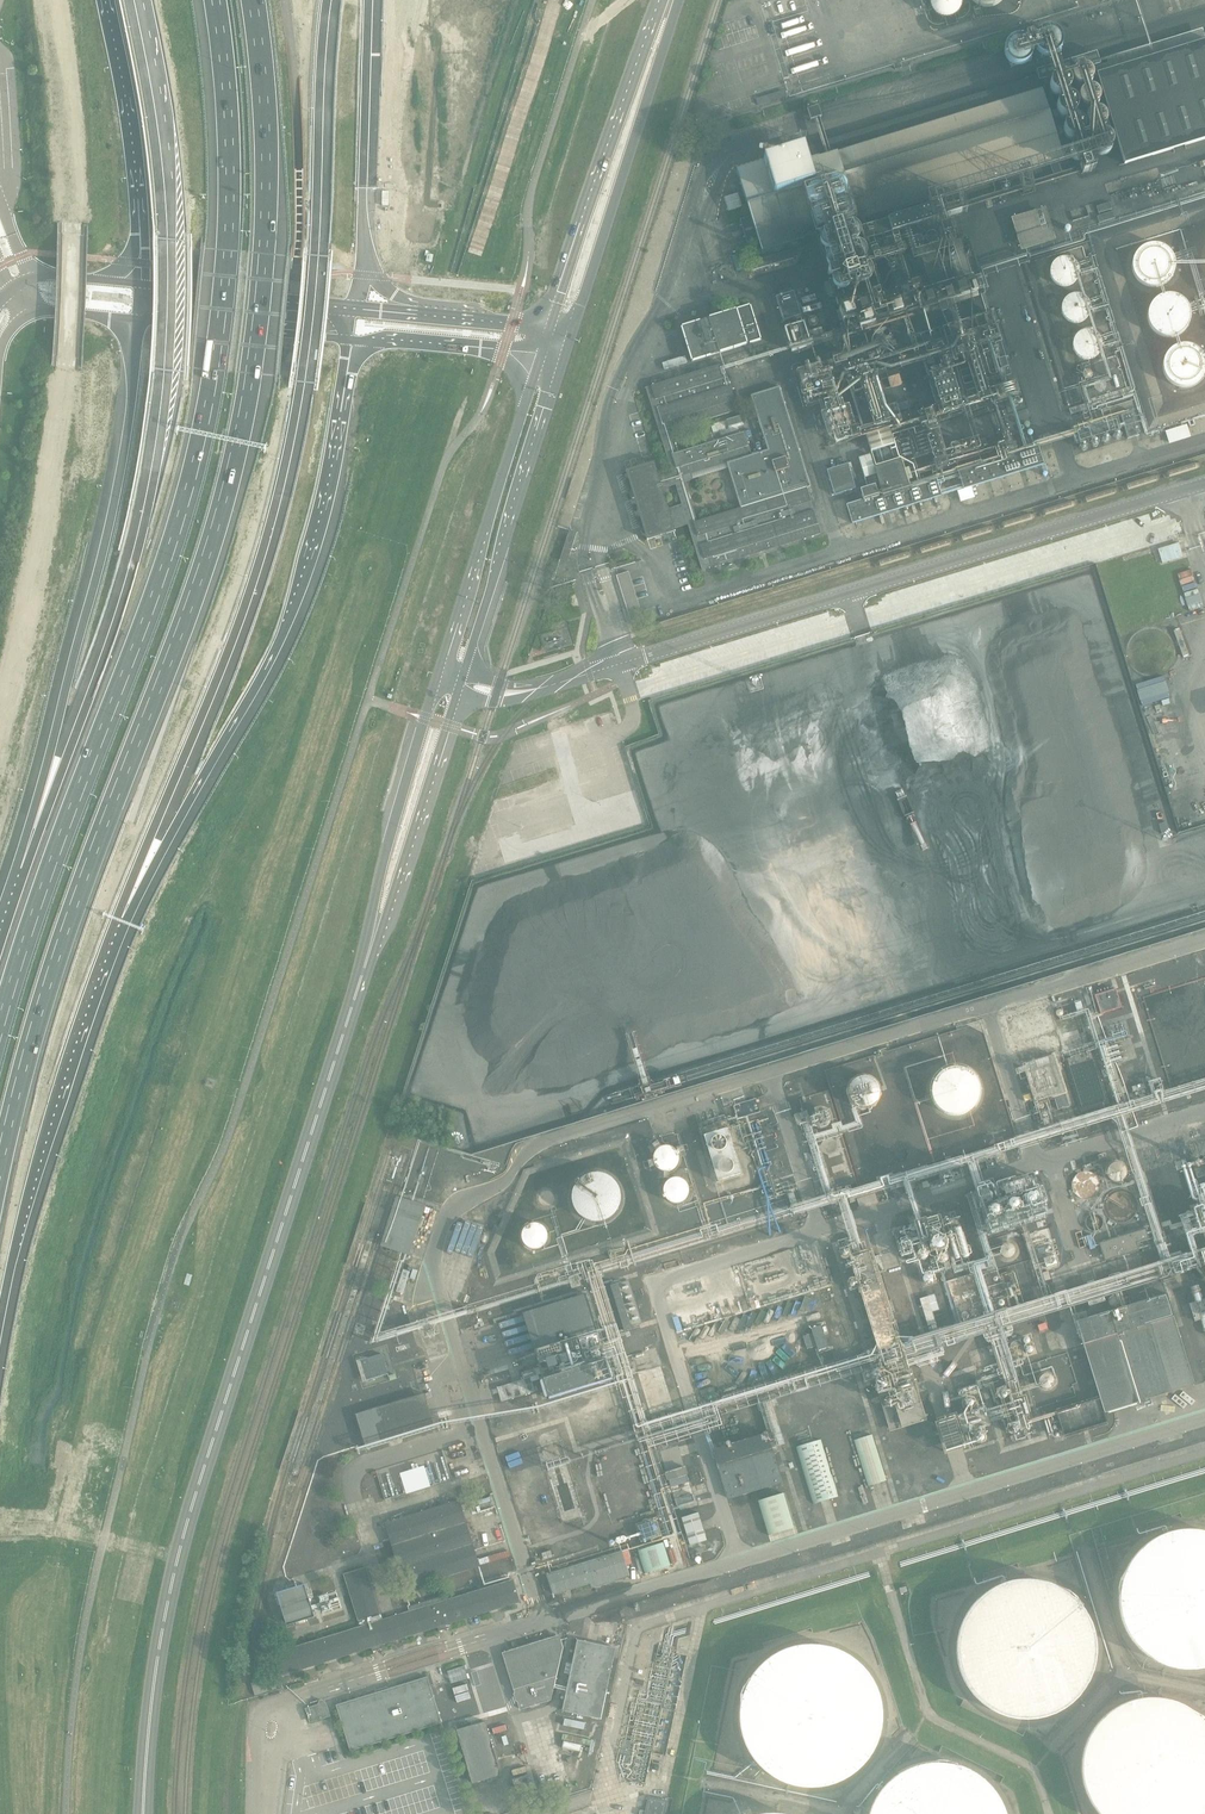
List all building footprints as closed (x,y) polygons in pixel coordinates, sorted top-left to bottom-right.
[(928,3),(929,6),(931,9),(933,12),(936,14),(939,16),(942,17),(945,18),(949,18),(953,17),(956,15),(959,13),(961,11),(963,7),(964,4),(965,0),(928,0),(928,3)] [(1067,30),(1067,28),(1066,25),(1064,22),(1061,19),(1059,19),(1056,18),(1054,18),(1051,19),(1047,21),(1045,24),(1044,27),(1044,29),(1044,34),(1045,36),(1047,38),(1050,40),(1055,41),(1059,41),(1063,39),(1065,37),(1066,35),(1067,30)] [(1038,40),(1038,39),(1038,36),(1037,34),(1035,31),(1032,29),(1030,28),(1028,28),(1025,28),(1023,28),(1019,31),(1016,34),(1015,37),(1015,39),(1015,43),(1016,45),(1018,47),(1021,50),(1026,51),(1030,51),(1034,48),(1036,46),(1037,44),(1038,42),(1038,40)] [(1202,29),(1093,63),(1124,164),(1204,139),(1204,38),(1202,29)] [(1093,84),(1094,81),(1093,78),(1092,75),(1090,73),(1087,72),(1084,72),(1081,73),(1078,75),(1076,78),(1076,81),(1076,84),(1078,87),(1080,89),(1083,90),(1086,90),(1089,89),(1092,87),(1093,84)] [(1068,92),(1068,89),(1068,86),(1066,83),(1063,81),(1060,80),(1057,80),(1054,82),(1052,84),(1050,87),(1050,90),(1051,94),(1054,96),(1057,98),(1060,98),(1063,97),(1066,95),(1068,92)] [(804,150),(737,170),(749,212),(751,217),(740,220),(747,243),(758,240),(761,252),(804,239),(815,235),(1062,158),(1041,90),(807,161),(804,150)] [(1099,108),(1099,105),(1099,101),(1097,99),(1094,97),(1091,96),(1087,96),(1085,98),(1082,100),(1081,103),(1081,107),(1082,110),(1085,112),(1088,114),(1091,114),(1094,113),(1097,111),(1099,108)] [(1073,116),(1074,113),(1074,110),(1073,107),(1071,105),(1068,103),(1065,103),(1062,103),(1059,105),(1057,108),(1056,111),(1057,114),(1058,117),(1060,119),(1063,121),(1066,121),(1069,120),(1072,119),(1073,116)] [(809,109),(812,119),(822,116),(819,106),(809,109)] [(1106,131),(1106,128),(1106,125),(1104,122),(1101,120),(1098,119),(1095,119),(1092,120),(1089,123),(1088,126),(1088,129),(1089,132),(1092,135),(1095,136),(1098,137),(1101,136),(1104,134),(1106,131)] [(1082,138),(1082,135),(1082,132),(1080,130),(1078,128),(1075,127),(1071,127),(1069,128),(1066,130),(1065,133),(1064,136),(1065,139),(1067,142),(1069,144),(1072,145),(1075,145),(1078,143),(1081,141),(1082,138)] [(1112,153),(1112,150),(1112,146),(1110,144),(1107,142),(1104,141),(1101,141),(1098,143),(1096,145),(1094,148),(1094,152),(1096,155),(1098,157),(1101,159),(1104,159),(1108,158),(1110,156),(1112,153)] [(1088,161),(1089,158),(1088,155),(1086,152),(1084,150),(1081,149),(1077,149),(1074,150),(1072,153),(1071,156),(1071,159),(1072,162),(1074,165),(1077,166),(1080,167),(1083,166),(1086,164),(1088,161)] [(737,193),(724,197),(728,211),(741,207),(737,193)] [(1099,213),(1112,209),(1110,202),(1097,206),(1099,213)] [(1015,216),(1023,245),(1060,236),(1053,206),(1015,216)] [(1099,222),(1115,218),(1113,212),(1097,216),(1099,222)] [(1177,267),(1177,262),(1177,258),(1175,254),(1173,250),(1171,247),(1167,244),(1164,242),(1160,240),(1155,240),(1151,240),(1147,241),(1143,243),(1139,245),(1137,248),(1134,252),(1133,256),(1132,260),(1132,265),(1133,269),(1134,273),(1137,276),(1140,279),(1143,282),(1147,284),(1151,285),(1155,285),(1160,284),(1164,283),(1168,281),(1171,278),(1173,274),(1175,271),(1177,267)] [(760,267),(794,257),(792,249),(758,258),(760,267)] [(1080,269),(1080,266),(1079,263),(1078,260),(1076,258),(1074,256),(1071,254),(1068,253),(1064,253),(1061,254),(1058,255),(1056,257),(1054,259),(1052,262),(1051,265),(1051,268),(1051,272),(1052,274),(1054,277),(1056,279),(1059,281),(1062,282),(1065,283),(1068,282),(1071,281),(1074,280),(1077,278),(1078,275),(1080,272),(1080,269)] [(901,311),(889,270),(832,287),(848,343),(810,355),(819,384),(851,375),(863,416),(901,405),(899,397),(907,395),(904,383),(901,384),(894,363),(937,351),(948,387),(972,380),(975,391),(1010,381),(996,332),(982,335),(901,311)] [(1192,316),(1192,312),(1192,308),(1190,304),(1188,300),(1186,297),(1182,294),(1178,292),(1174,290),(1170,290),(1166,290),(1162,291),(1158,293),(1154,296),(1151,299),(1149,303),(1148,307),(1147,311),(1147,315),(1148,319),(1150,323),(1152,327),(1155,330),(1159,332),(1162,334),(1167,335),(1171,335),(1175,334),(1179,333),(1183,331),(1186,328),(1189,324),(1191,321),(1192,316)] [(775,297),(783,321),(801,316),(794,291),(775,297)] [(1092,309),(1092,306),(1092,303),(1091,300),(1089,297),(1087,295),(1085,293),(1082,292),(1079,291),(1076,291),(1073,292),(1070,293),(1067,295),(1065,297),(1064,300),(1063,303),(1062,306),(1063,309),(1064,312),(1065,314),(1067,317),(1070,318),(1073,320),(1076,320),(1079,320),(1082,320),(1085,318),(1087,317),(1089,314),(1091,312),(1092,309)] [(681,326),(691,361),(761,341),(750,305),(708,318),(708,319),(700,321),(700,320),(681,326)] [(956,313),(953,305),(947,306),(949,315),(956,313)] [(998,329),(991,309),(960,319),(963,328),(978,324),(980,329),(987,327),(988,332),(998,329)] [(783,323),(793,354),(812,349),(802,318),(783,323)] [(1103,345),(1103,342),(1103,339),(1102,336),(1100,333),(1098,331),(1095,329),(1093,328),(1090,328),(1087,328),(1084,328),(1081,330),(1078,331),(1076,334),(1075,336),(1074,339),(1074,342),(1074,346),(1075,348),(1077,351),(1079,353),(1081,355),(1084,356),(1087,357),(1090,357),(1093,356),(1096,355),(1098,353),(1100,351),(1102,348),(1103,345)] [(1204,350),(1201,347),(1197,344),(1194,342),(1190,341),(1185,340),(1181,341),(1177,342),(1173,344),(1170,346),(1167,349),(1165,353),(1163,357),(1162,361),(1163,366),(1164,370),(1165,374),(1168,377),(1171,380),(1174,383),(1178,384),(1183,385),(1187,385),(1191,385),(1195,383),(1199,381),(1202,378),(1204,374),(1204,373),(1204,352),(1204,350)] [(1111,368),(1111,366),(1111,364),(1109,362),(1108,361),(1105,360),(1103,360),(1101,361),(1099,363),(1099,365),(1099,367),(1099,369),(1101,371),(1103,372),(1105,372),(1108,372),(1109,370),(1111,368)] [(672,473),(658,477),(654,463),(626,471),(647,540),(675,531),(674,529),(687,524),(701,570),(703,570),(705,575),(709,574),(708,569),(820,534),(806,487),(810,486),(779,387),(751,396),(768,450),(751,455),(744,432),(676,453),(669,431),(737,410),(723,364),(651,386),(649,381),(645,382),(646,387),(645,388),(672,473)] [(1094,375),(1094,373),(1094,370),(1093,368),(1091,367),(1089,366),(1086,366),(1084,367),(1083,369),(1082,371),(1082,374),(1083,376),(1084,377),(1086,378),(1088,379),(1091,378),(1092,377),(1094,375)] [(1123,379),(1123,377),(1123,375),(1122,373),(1120,371),(1118,371),(1116,371),(1114,372),(1112,373),(1111,375),(1111,378),(1112,380),(1113,382),(1115,383),(1118,383),(1120,383),(1122,381),(1123,379)] [(1107,381),(1106,379),(1105,377),(1103,375),(1101,375),(1098,375),(1096,376),(1095,378),(1094,381),(1094,383),(1096,385),(1098,387),(1100,387),(1102,387),(1104,386),(1106,384),(1107,381)] [(1090,389),(1090,387),(1089,385),(1088,383),(1086,382),(1084,381),(1082,382),(1080,383),(1078,385),(1078,387),(1078,389),(1079,391),(1081,393),(1083,394),(1085,394),(1087,393),(1089,391),(1090,389)] [(1071,416),(1088,410),(1086,404),(1069,410),(1071,416)] [(1120,415),(1127,439),(1139,435),(1132,411),(1120,415)] [(1076,444),(1122,428),(1118,416),(1071,431),(1076,444)] [(1188,424),(1166,430),(1170,442),(1191,436),(1188,424)] [(964,490),(1043,465),(1037,445),(967,468),(966,464),(967,464),(967,463),(956,466),(964,490)] [(852,523),(941,496),(935,478),(909,486),(900,459),(874,468),(882,494),(878,495),(875,485),(860,489),(864,500),(847,505),(852,523)] [(835,494),(857,488),(850,462),(827,469),(835,494)] [(569,530),(562,552),(570,555),(577,533),(569,530)] [(1185,539),(1158,548),(1162,562),(1190,553),(1185,539)] [(1189,569),(1109,594),(1119,628),(1199,603),(1189,569)] [(630,571),(616,575),(631,624),(645,620),(630,571)] [(1139,679),(1139,703),(1169,703),(1168,679),(1139,679)] [(1095,995),(1101,1014),(1121,1007),(1115,989),(1095,995)] [(1043,1008),(1006,1020),(1010,1038),(1048,1026),(1043,1008)] [(1043,1040),(1043,1039),(1042,1036),(1040,1033),(1037,1031),(1035,1031),(1033,1031),(1031,1032),(1028,1034),(1026,1037),(1026,1040),(1026,1043),(1028,1046),(1031,1047),(1034,1048),(1037,1047),(1040,1046),(1042,1043),(1043,1040)] [(1053,1055),(1023,1065),(1035,1102),(1037,1101),(1037,1104),(1040,1103),(1039,1100),(1053,1096),(1058,1110),(1070,1106),(1053,1055)] [(1091,1060),(1072,1065),(1084,1107),(1103,1102),(1091,1060)] [(981,1088),(981,1087),(981,1083),(980,1078),(977,1074),(974,1070),(971,1067),(966,1064),(961,1063),(957,1062),(951,1063),(946,1064),(943,1066),(939,1069),(936,1073),(933,1077),(932,1082),(931,1087),(931,1092),(933,1097),(935,1101),(937,1104),(941,1108),(946,1111),(950,1112),(955,1113),(961,1112),(966,1111),(971,1108),(974,1105),(977,1102),(979,1097),(981,1093),(981,1088)] [(852,1078),(852,1105),(879,1104),(879,1077),(852,1078)] [(833,1115),(833,1114),(832,1112),(832,1110),(829,1106),(825,1104),(823,1103),(821,1103),(817,1104),(815,1105),(813,1107),(811,1110),(810,1115),(811,1119),(812,1121),(814,1123),(818,1125),(822,1126),(824,1125),(826,1125),(830,1122),(832,1119),(833,1115)] [(1196,1124),(1200,1137),(1204,1135),(1204,1121),(1196,1124)] [(698,1136),(716,1187),(742,1177),(724,1127),(698,1136)] [(677,1156),(677,1153),(676,1151),(674,1148),(671,1146),(669,1145),(667,1145),(663,1145),(659,1147),(657,1149),(656,1151),(656,1155),(656,1159),(658,1163),(661,1165),(664,1166),(666,1167),(670,1166),(673,1164),(676,1160),(677,1156)] [(1134,1170),(1134,1169),(1133,1165),(1131,1162),(1130,1160),(1128,1159),(1123,1157),(1119,1158),(1117,1159),(1114,1160),(1113,1162),(1112,1164),(1111,1167),(1110,1169),(1111,1172),(1111,1174),(1114,1178),(1117,1180),(1119,1181),(1122,1181),(1125,1181),(1127,1180),(1131,1178),(1132,1176),(1133,1174),(1134,1170)] [(622,1195),(622,1190),(620,1185),(618,1181),(615,1177),(611,1174),(607,1172),(602,1171),(597,1170),(593,1171),(588,1172),(583,1175),(579,1178),(577,1181),(575,1186),(573,1191),(573,1195),(574,1199),(575,1203),(577,1208),(579,1211),(583,1214),(586,1216),(591,1218),(596,1219),(600,1219),(606,1218),(609,1216),(614,1213),(617,1209),(620,1205),(621,1200),(622,1195)] [(1021,1222),(1044,1219),(1036,1174),(987,1183),(988,1191),(981,1192),(988,1232),(1011,1228),(1009,1219),(1021,1218),(1021,1222)] [(1103,1187),(1103,1186),(1102,1182),(1099,1178),(1096,1175),(1093,1174),(1091,1174),(1088,1174),(1086,1175),(1082,1178),(1080,1181),(1079,1186),(1079,1190),(1082,1194),(1085,1197),(1088,1198),(1090,1198),(1094,1198),(1097,1197),(1099,1195),(1101,1192),(1102,1190),(1103,1187)] [(688,1187),(687,1184),(687,1182),(684,1178),(681,1176),(679,1175),(676,1175),(673,1175),(670,1176),(668,1178),(666,1180),(665,1182),(664,1187),(665,1191),(667,1195),(671,1197),(675,1199),(679,1198),(681,1198),(684,1195),(687,1191),(688,1187)] [(1129,1214),(1140,1213),(1138,1188),(1105,1191),(1109,1226),(1130,1224),(1129,1214)] [(381,1246),(409,1256),(426,1203),(398,1195),(381,1246)] [(921,1262),(922,1271),(959,1267),(958,1259),(965,1258),(965,1255),(968,1244),(949,1239),(945,1239),(945,1231),(941,1230),(943,1224),(934,1222),(946,1220),(946,1218),(940,1216),(920,1219),(921,1226),(918,1235),(910,1233),(907,1243),(902,1241),(901,1243),(902,1251),(910,1254),(914,1253),(915,1260),(921,1262)] [(548,1234),(548,1233),(548,1230),(547,1228),(545,1224),(541,1221),(539,1220),(536,1220),(534,1220),(530,1221),(526,1224),(524,1226),(523,1228),(522,1233),(522,1236),(523,1238),(525,1242),(527,1244),(530,1245),(535,1246),(538,1246),(540,1245),(542,1244),(544,1242),(547,1238),(548,1234)] [(1146,1228),(1099,1243),(1105,1261),(1139,1251),(1136,1243),(1149,1239),(1146,1228)] [(936,1416),(887,1238),(865,1244),(902,1380),(888,1384),(900,1426),(936,1416)] [(1016,1248),(1016,1245),(1014,1243),(1012,1242),(1010,1241),(1007,1241),(1004,1243),(1003,1245),(1002,1248),(1003,1251),(1004,1253),(1006,1254),(1008,1255),(1011,1255),(1014,1253),(1016,1251),(1016,1248)] [(622,1329),(643,1321),(626,1277),(605,1285),(622,1329)] [(522,1313),(539,1366),(541,1373),(549,1398),(612,1378),(586,1293),(522,1313)] [(926,1313),(940,1308),(935,1293),(921,1298),(926,1313)] [(1167,1294),(1109,1311),(1116,1334),(1083,1344),(1100,1399),(1057,1412),(1064,1435),(1107,1422),(1104,1413),(1195,1385),(1167,1294)] [(807,1348),(818,1345),(819,1349),(829,1346),(822,1324),(811,1327),(812,1332),(803,1335),(807,1348)] [(530,1377),(541,1373),(539,1366),(521,1372),(523,1380),(497,1388),(502,1402),(534,1391),(530,1377)] [(989,1398),(955,1407),(964,1440),(998,1430),(989,1398)] [(619,1411),(588,1420),(594,1438),(625,1428),(619,1411)] [(767,1433),(712,1450),(728,1500),(782,1483),(767,1433)] [(871,1435),(854,1441),(868,1487),(885,1482),(871,1435)] [(821,1440),(796,1447),(814,1503),(838,1497),(821,1440)] [(530,1445),(507,1452),(513,1470),(535,1463),(530,1445)] [(696,1501),(678,1445),(658,1451),(676,1508),(696,1501)] [(635,1452),(602,1462),(619,1518),(652,1508),(635,1452)] [(424,1466),(399,1474),(406,1494),(430,1486),(424,1466)] [(783,1494),(758,1502),(768,1536),(793,1528),(783,1494)] [(459,1500),(387,1522),(386,1522),(406,1589),(479,1567),(459,1500)] [(699,1512),(681,1518),(690,1546),(707,1540),(699,1512)] [(1199,1527),(1192,1526),(1185,1526),(1178,1527),(1171,1528),(1164,1531),(1157,1533),(1151,1537),(1145,1541),(1140,1546),(1135,1551),(1130,1557),(1127,1563),(1123,1569),(1121,1576),(1119,1583),(1118,1590),(1118,1597),(1118,1605),(1119,1612),(1121,1619),(1124,1625),(1127,1632),(1131,1638),(1135,1643),(1140,1649),(1145,1653),(1151,1657),(1158,1661),(1164,1664),(1171,1666),(1178,1667),(1185,1668),(1193,1668),(1200,1667),(1204,1666),(1204,1528),(1199,1527)] [(490,1538),(479,1541),(481,1547),(502,1540),(498,1529),(488,1532),(490,1538)] [(663,1543),(638,1551),(645,1574),(671,1566),(663,1543)] [(564,1545),(541,1553),(543,1560),(566,1553),(564,1545)] [(621,1551),(546,1575),(553,1595),(590,1583),(591,1588),(629,1576),(621,1551)] [(272,1653),(279,1676),(520,1602),(513,1579),(448,1599),(447,1595),(419,1603),(421,1607),(372,1622),(370,1617),(381,1614),(366,1567),(344,1574),(360,1626),(272,1653)] [(1097,1654),(1097,1647),(1097,1640),(1096,1633),(1095,1627),(1092,1620),(1090,1614),(1086,1608),(1082,1603),(1078,1597),(1073,1593),(1067,1588),(1061,1585),(1055,1582),(1049,1579),(1042,1577),(1035,1576),(1029,1576),(1022,1576),(1015,1576),(1008,1578),(1002,1580),(995,1583),(989,1586),(984,1590),(978,1594),(973,1599),(969,1604),(965,1610),(962,1616),(959,1622),(957,1629),(956,1636),(955,1642),(955,1649),(956,1656),(957,1663),(959,1669),(961,1676),(965,1682),(968,1688),(973,1693),(977,1698),(983,1702),(988,1706),(994,1710),(1000,1713),(1007,1715),(1014,1716),(1020,1717),(1027,1717),(1034,1717),(1041,1716),(1048,1714),(1054,1712),(1060,1709),(1066,1705),(1072,1701),(1077,1697),(1081,1691),(1085,1686),(1089,1680),(1092,1674),(1094,1667),(1096,1661),(1097,1654)] [(314,1617),(304,1584),(276,1593),(286,1625),(314,1617)] [(409,1609),(404,1595),(390,1600),(393,1608),(384,1611),(386,1617),(409,1609)] [(559,1636),(503,1653),(520,1710),(550,1700),(563,1646),(559,1636)] [(600,1719),(615,1648),(576,1640),(562,1711),(600,1719)] [(881,1720),(882,1713),(881,1706),(880,1699),(879,1692),(876,1686),(873,1680),(870,1674),(866,1668),(861,1663),(856,1659),(850,1654),(845,1651),(838,1648),(832,1646),(825,1644),(818,1643),(812,1642),(805,1642),(798,1643),(791,1645),(785,1647),(778,1650),(772,1653),(767,1657),(762,1662),(757,1667),(753,1672),(749,1678),(746,1684),(743,1690),(741,1697),(740,1704),(739,1710),(739,1717),(740,1724),(742,1731),(744,1737),(746,1744),(749,1750),(753,1755),(758,1761),(762,1766),(768,1770),(773,1774),(779,1777),(786,1780),(792,1782),(799,1783),(806,1784),(813,1784),(820,1784),(826,1782),(833,1781),(839,1778),(846,1775),(851,1771),(857,1767),(862,1762),(866,1757),(870,1752),(874,1746),(877,1739),(879,1733),(880,1726),(881,1720)] [(448,1670),(452,1682),(469,1677),(465,1665),(448,1670)] [(496,1704),(506,1701),(498,1669),(488,1672),(496,1704)] [(277,1688),(273,1676),(252,1683),(255,1695),(277,1688)] [(350,1751),(441,1723),(427,1677),(336,1705),(337,1710),(350,1751)] [(1204,1716),(1199,1712),(1194,1707),(1188,1704),(1182,1701),(1176,1698),(1169,1696),(1162,1695),(1155,1695),(1148,1695),(1142,1695),(1135,1697),(1128,1699),(1122,1702),(1116,1705),(1110,1709),(1105,1713),(1100,1718),(1096,1723),(1092,1729),(1089,1735),(1086,1741),(1084,1748),(1083,1755),(1082,1761),(1082,1768),(1083,1775),(1084,1782),(1086,1789),(1088,1795),(1091,1801),(1095,1807),(1099,1812),(1101,1813),(1204,1813),(1204,1717),(1204,1716)] [(310,1722),(329,1716),(325,1703),(306,1709),(310,1722)] [(636,1703),(634,1784),(654,1784),(656,1703),(636,1703)] [(567,1717),(564,1732),(584,1736),(587,1722),(567,1717)] [(485,1722),(457,1730),(472,1783),(500,1775),(485,1722)] [(563,1741),(562,1748),(580,1752),(582,1745),(563,1741)] [(1006,1811),(1004,1805),(1001,1799),(997,1793),(993,1787),(989,1782),(984,1778),(978,1774),(972,1770),(966,1767),(960,1765),(953,1763),(946,1762),(939,1761),(932,1762),(926,1762),(919,1764),(912,1766),(906,1769),(900,1772),(895,1776),(889,1781),(885,1786),(880,1791),(877,1797),(873,1803),(871,1809),(869,1813),(1007,1813),(1006,1811)] [(668,1801),(647,1797),(644,1813),(665,1813),(668,1801)]
